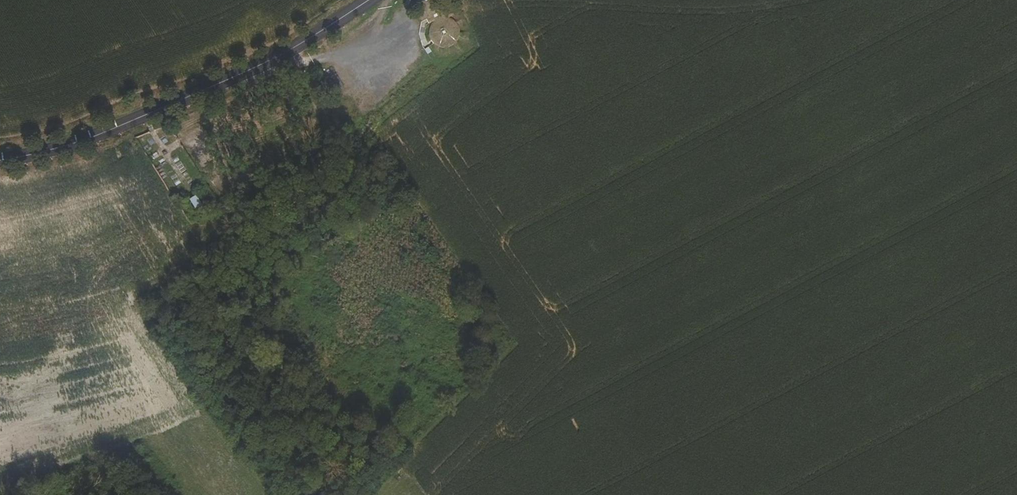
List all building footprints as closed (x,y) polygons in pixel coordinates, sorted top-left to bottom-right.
[(189,200),(196,210),(203,206),(197,196),(189,200)]
